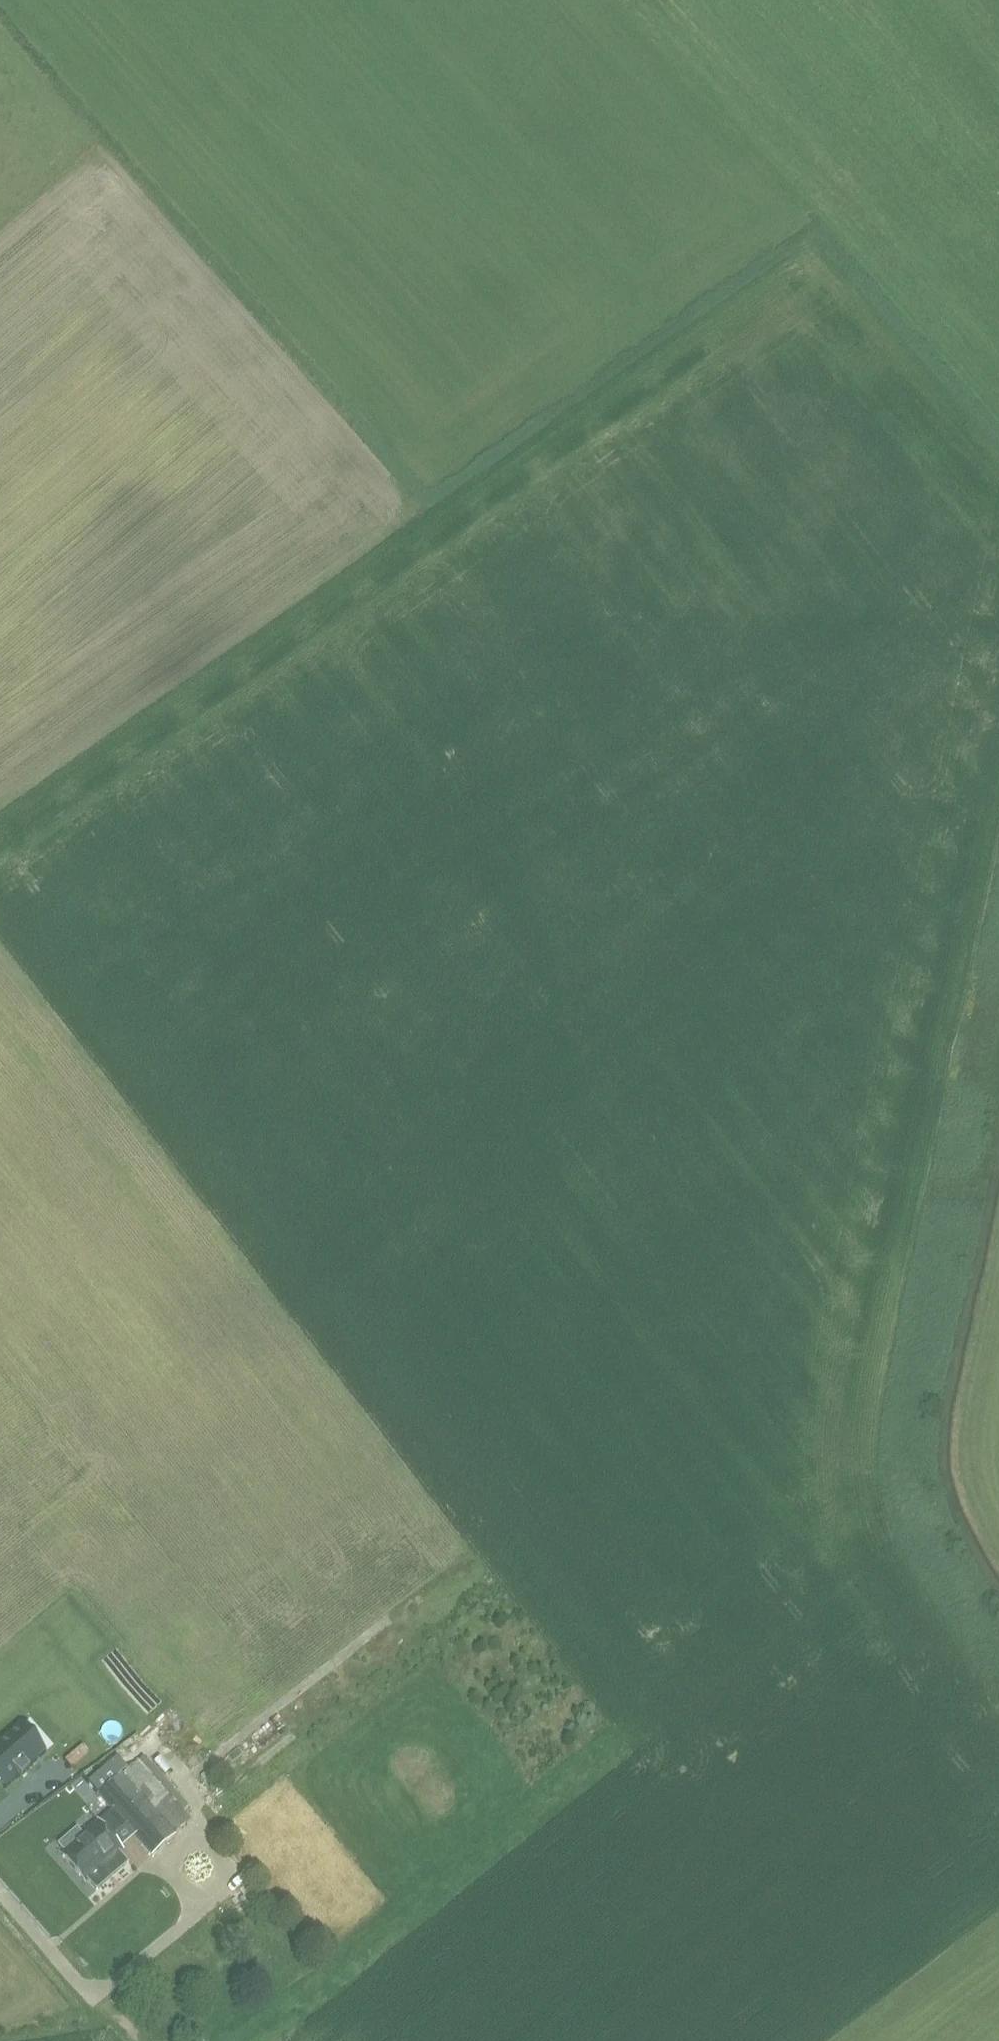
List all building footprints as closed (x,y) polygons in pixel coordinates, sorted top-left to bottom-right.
[(196,1637),(207,1647),(216,1637),(206,1627),(196,1637)] [(38,1761),(14,1735),(0,1747),(0,1788),(3,1792),(38,1761)] [(113,1811),(99,1823),(113,1839),(126,1827),(152,1856),(176,1835),(174,1833),(190,1819),(138,1760),(98,1795),(113,1811)] [(59,1853),(86,1884),(123,1851),(113,1839),(99,1823),(96,1820),(59,1853)]
